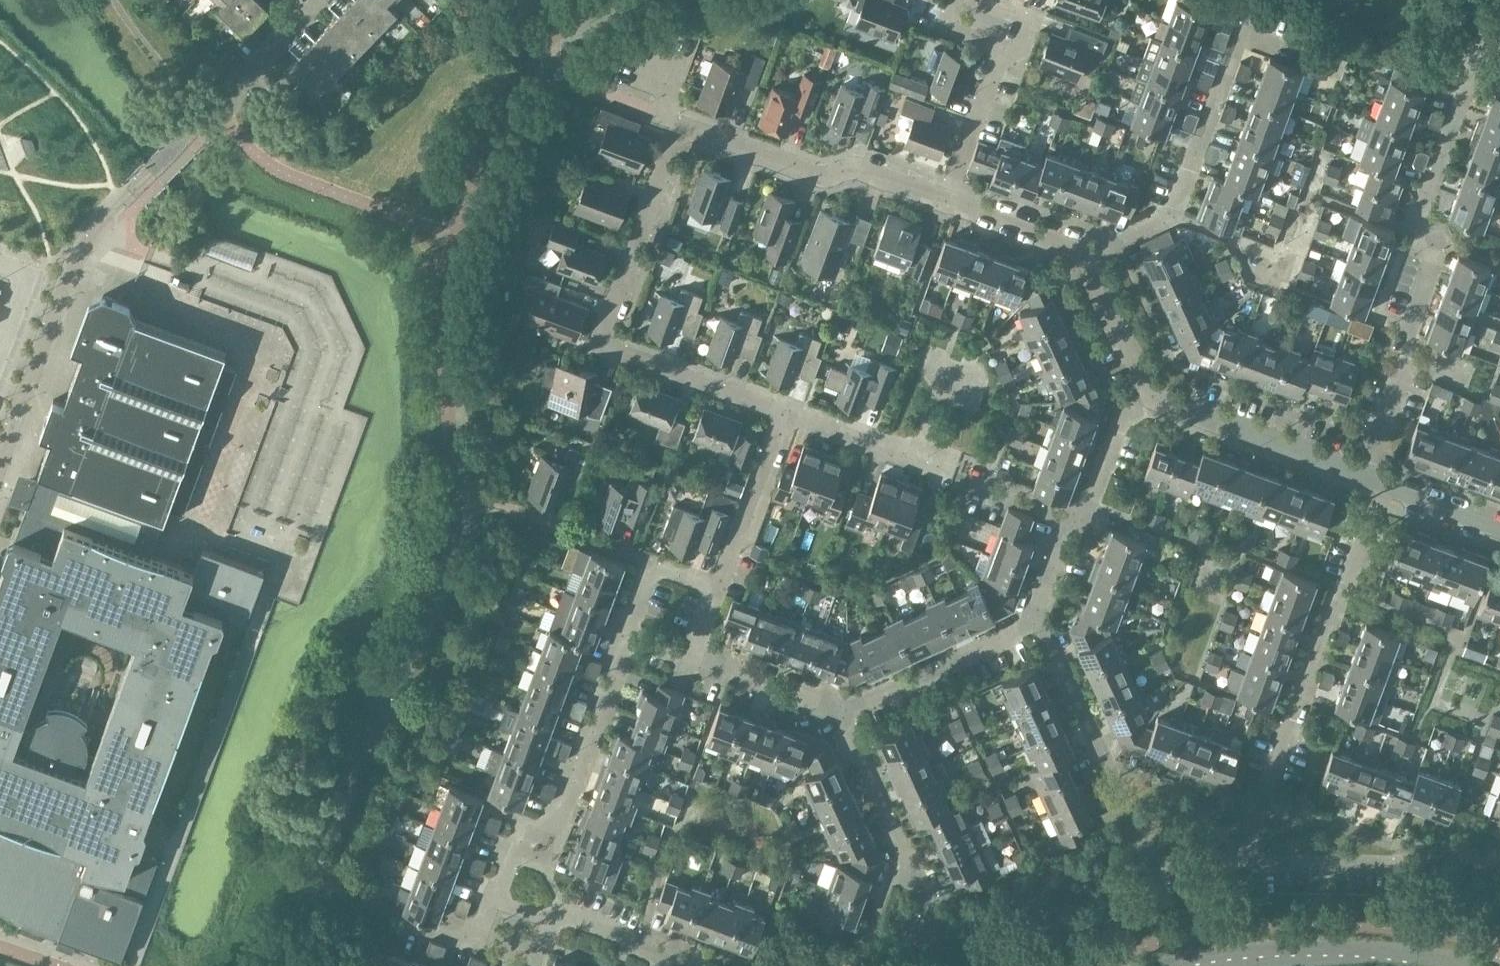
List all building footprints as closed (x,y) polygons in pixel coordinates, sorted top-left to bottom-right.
[(227,24),(250,0),(224,0),(220,4),(219,3),(213,10),(227,24)] [(227,24),(242,38),(270,9),(261,0),(250,0),(227,24)] [(330,4),(340,14),(328,26),(357,54),(398,12),(391,6),(390,6),(384,0),(334,0),(330,4)] [(889,0),(859,0),(857,7),(858,10),(861,12),(857,25),(894,38),(905,8),(890,2),(889,0)] [(1056,3),(1099,19),(1106,0),(1057,0),(1056,3)] [(1203,33),(1207,22),(1208,22),(1212,21),(1219,2),(1214,0),(1178,0),(1170,20),(1203,33)] [(1162,18),(1155,38),(1200,55),(1202,48),(1200,44),(1199,43),(1203,33),(1162,18)] [(357,54),(328,26),(316,39),(306,28),(289,46),(300,55),(287,68),(301,81),(317,97),(317,96),(357,54)] [(1108,41),(1076,28),(1072,38),(1068,40),(1052,34),(1040,65),(1078,79),(1083,66),(1086,67),(1090,66),(1093,58),(1101,61),(1108,41)] [(1215,37),(1227,42),(1230,34),(1221,30),(1217,32),(1215,37)] [(1227,42),(1215,37),(1213,43),(1215,46),(1224,50),(1227,42)] [(1153,38),(1145,58),(1188,73),(1192,62),(1193,63),(1197,61),(1200,55),(1155,38),(1154,39),(1153,38)] [(935,48),(927,69),(939,73),(933,90),(960,100),(974,62),(947,52),(935,48)] [(700,101),(731,113),(742,84),(755,89),(766,59),(753,54),(746,72),(715,60),(700,101)] [(1330,67),(1299,55),(1294,66),(1303,70),(1326,78),(1330,67)] [(1148,82),(1147,82),(1185,96),(1187,89),(1185,85),(1184,85),(1188,73),(1155,61),(1155,62),(1145,58),(1138,78),(1148,82)] [(1270,58),(1262,79),(1295,91),(1303,70),(1294,66),(1270,58)] [(1238,70),(1250,74),(1252,69),(1250,65),(1241,62),(1238,70)] [(1396,67),(1384,99),(1416,112),(1424,90),(1419,89),(1423,77),(1396,67)] [(1238,70),(1235,78),(1244,81),(1248,80),(1250,74),(1238,70)] [(1200,78),(1212,83),(1215,74),(1206,71),(1202,73),(1200,78)] [(797,109),(810,114),(823,80),(805,74),(796,96),(773,88),(760,123),(788,134),(797,109)] [(893,75),(889,86),(923,99),(928,84),(906,76),(905,79),(893,75)] [(1212,83),(1200,78),(1198,83),(1200,87),(1209,91),(1212,83)] [(1262,79),(1255,99),(1288,111),(1295,91),(1262,79)] [(317,97),(301,81),(294,88),(325,119),(332,111),(317,96),(317,97)] [(1147,82),(1140,102),(1173,114),(1177,103),(1178,104),(1182,102),(1185,96),(1147,82)] [(851,131),(855,133),(869,95),(842,85),(828,123),(844,129),(847,133),(851,131)] [(1488,114),(1499,118),(1499,94),(1496,93),(1488,114)] [(915,118),(905,144),(939,156),(949,129),(930,122),(935,109),(906,98),(901,112),(915,118)] [(1255,99),(1247,120),(1280,132),(1288,111),(1255,99)] [(1384,99),(1376,120),(1409,132),(1416,112),(1384,99)] [(1173,114),(1140,102),(1132,123),(1169,137),(1172,130),(1170,126),(1169,125),(1173,114)] [(1223,111),(1235,115),(1237,110),(1235,106),(1226,103),(1223,111)] [(602,108),(598,119),(609,124),(609,123),(621,128),(626,116),(602,108)] [(1430,117),(1442,121),(1445,113),(1436,110),(1432,112),(1430,117)] [(1050,124),(1058,127),(1063,114),(1054,111),(1050,124)] [(1223,111),(1220,119),(1229,122),(1233,120),(1235,115),(1223,111)] [(1185,119),(1197,123),(1200,115),(1191,112),(1187,114),(1185,119)] [(1063,114),(1058,127),(1066,130),(1071,117),(1063,114)] [(1474,132),(1499,141),(1499,118),(1488,114),(1486,120),(1482,119),(1479,121),(1474,132)] [(1357,136),(1369,140),(1401,152),(1409,132),(1376,120),(1365,116),(1357,136)] [(1094,129),(1102,132),(1107,120),(1099,117),(1094,129)] [(1442,121),(1430,117),(1428,122),(1430,126),(1439,129),(1442,121)] [(1197,123),(1185,119),(1183,124),(1185,128),(1194,131),(1197,123)] [(1102,132),(1110,135),(1115,123),(1107,120),(1102,132)] [(1247,120),(1240,140),(1272,152),(1280,132),(1247,120)] [(609,123),(609,124),(597,155),(639,170),(650,139),(609,123)] [(1473,155),(1499,165),(1499,141),(1474,132),(1468,150),(1470,154),(1473,155)] [(1148,136),(1140,133),(1136,142),(1138,146),(1144,148),(1148,136)] [(990,182),(1011,190),(1025,153),(1027,146),(1018,143),(1017,144),(1001,138),(997,148),(991,146),(982,170),(993,174),(990,182)] [(1240,140),(1232,160),(1265,173),(1272,152),(1240,140)] [(1361,161),(1372,165),(1394,173),(1394,172),(1401,152),(1369,140),(1361,161)] [(970,166),(982,170),(991,146),(979,141),(970,166)] [(1211,143),(1208,152),(1220,156),(1222,151),(1220,147),(1211,143)] [(1415,157),(1427,162),(1430,154),(1421,150),(1417,152),(1415,157)] [(1220,156),(1208,152),(1205,160),(1214,163),(1218,161),(1220,156)] [(1032,198),(1036,187),(1044,165),(1043,165),(1033,161),(1034,156),(1025,153),(1011,190),(1032,198)] [(1036,187),(1056,194),(1070,157),(1061,154),(1059,158),(1047,154),(1043,165),(1044,165),(1036,187)] [(1465,175),(1498,187),(1499,182),(1499,165),(1473,155),(1465,175)] [(1056,194),(1077,202),(1089,169),(1078,165),(1079,160),(1070,157),(1056,194)] [(1427,162),(1415,157),(1413,163),(1415,166),(1424,170),(1427,162)] [(1232,160),(1225,180),(1225,181),(1246,189),(1246,190),(1257,194),(1265,173),(1232,160)] [(1327,172),(1339,176),(1342,168),(1330,163),(1327,172)] [(1372,165),(1365,185),(1397,197),(1405,176),(1394,172),(1394,173),(1372,165)] [(725,197),(732,178),(705,168),(689,210),(716,220),(723,222),(721,227),(733,231),(744,201),(731,197),(731,199),(725,197)] [(1077,202),(1097,209),(1111,172),(1101,168),(1100,173),(1089,169),(1077,202)] [(1111,172),(1097,209),(1118,217),(1120,212),(1131,216),(1141,189),(1130,185),(1130,184),(1118,180),(1120,175),(1111,172)] [(1339,176),(1327,172),(1324,180),(1336,184),(1339,176)] [(1465,175),(1458,195),(1490,208),(1498,187),(1465,175)] [(1214,176),(1206,197),(1239,209),(1246,190),(1246,189),(1225,181),(1225,180),(1214,176)] [(588,179),(576,209),(618,225),(630,195),(588,179)] [(1397,197),(1365,185),(1357,207),(1390,219),(1397,197)] [(772,237),(766,254),(786,262),(798,230),(786,225),(795,201),(770,192),(756,231),(772,237)] [(1490,208),(1458,195),(1450,217),(1483,229),(1490,208)] [(1239,209),(1206,197),(1198,219),(1231,231),(1239,209)] [(804,258),(837,271),(848,239),(864,245),(872,221),(857,216),(854,223),(822,211),(804,258)] [(889,213),(875,253),(908,265),(906,271),(925,278),(936,248),(924,243),(923,246),(916,244),(923,226),(889,213)] [(1270,221),(1282,225),(1285,217),(1273,213),(1270,221)] [(1343,236),(1354,240),(1387,252),(1395,231),(1351,215),(1343,236)] [(1317,227),(1329,231),(1332,223),(1320,219),(1317,227)] [(557,269),(597,284),(607,256),(575,244),(581,229),(556,220),(547,244),(564,250),(557,269)] [(1282,225),(1270,221),(1267,229),(1279,233),(1282,225)] [(1329,231),(1317,227),(1314,235),(1326,239),(1329,231)] [(1206,234),(1194,230),(1192,236),(1193,239),(1203,242),(1206,234)] [(1147,274),(1149,279),(1186,262),(1180,251),(1185,249),(1180,239),(1175,241),(1170,231),(1141,244),(1146,254),(1144,255),(1151,270),(1149,270),(1147,274)] [(934,272),(955,279),(969,242),(962,240),(958,242),(958,243),(946,239),(934,272)] [(1354,240),(1347,261),(1380,273),(1387,252),(1354,240)] [(955,279),(975,287),(987,254),(977,250),(977,249),(975,245),(969,242),(955,279)] [(975,287),(996,294),(1009,257),(1003,255),(999,257),(998,258),(987,254),(975,287)] [(1459,255),(1451,276),(1484,288),(1491,267),(1459,255)] [(1020,294),(1029,298),(1048,277),(1017,265),(1018,264),(1016,260),(1009,257),(996,294),(1017,302),(1020,294)] [(1216,264),(1219,272),(1231,266),(1228,258),(1216,264)] [(1302,267),(1314,272),(1317,264),(1305,259),(1302,267)] [(1347,261),(1339,281),(1372,293),(1380,273),(1347,261)] [(1157,284),(1163,297),(1199,281),(1195,272),(1191,274),(1186,262),(1149,279),(1152,283),(1156,285),(1157,284)] [(1231,266),(1219,272),(1223,280),(1235,274),(1231,266)] [(1314,272),(1302,267),(1299,275),(1311,280),(1314,272)] [(530,273),(525,286),(538,290),(526,321),(576,340),(588,308),(558,296),(562,285),(530,273)] [(1451,276),(1443,296),(1476,309),(1484,288),(1451,276)] [(1022,327),(1027,336),(1062,319),(1056,305),(1058,305),(1059,301),(1048,277),(1029,298),(1033,307),(1021,312),(1027,325),(1022,327)] [(1166,316),(1169,320),(1205,304),(1199,292),(1204,290),(1199,281),(1163,297),(1170,311),(1168,312),(1166,316)] [(1372,293),(1339,281),(1331,302),(1364,314),(1372,293)] [(678,300),(662,295),(648,332),(673,341),(679,326),(683,328),(683,333),(695,337),(704,313),(698,311),(704,296),(682,288),(678,300)] [(0,572),(0,908),(4,912),(122,958),(159,859),(136,851),(223,616),(246,623),(264,569),(203,550),(195,570),(149,556),(156,535),(162,518),(165,519),(169,508),(184,514),(236,370),(223,364),(227,351),(125,313),(129,298),(103,289),(89,296),(71,343),(85,348),(65,403),(54,400),(47,417),(40,436),(52,440),(38,471),(32,487),(0,572)] [(1443,296),(1436,317),(1469,329),(1476,309),(1443,296)] [(920,309),(928,312),(932,303),(930,299),(924,297),(920,309)] [(1176,326),(1191,358),(1211,338),(1207,329),(1219,323),(1214,313),(1210,315),(1205,304),(1169,320),(1171,325),(1175,326),(1176,326)] [(1270,316),(1278,319),(1283,307),(1274,304),(1270,316)] [(1318,317),(1326,320),(1331,308),(1323,305),(1318,317)] [(1283,307),(1278,319),(1286,322),(1291,310),(1283,307)] [(1326,320),(1334,323),(1339,311),(1331,308),(1326,320)] [(953,321),(961,324),(966,312),(958,309),(953,321)] [(708,354),(733,363),(738,348),(742,349),(743,355),(754,359),(763,335),(758,333),(763,318),(742,310),(737,322),(722,317),(708,354)] [(966,312),(961,324),(970,327),(974,315),(966,312)] [(1348,328),(1370,337),(1374,324),(1371,323),(1352,316),(1348,328)] [(1429,325),(1425,337),(1461,350),(1469,329),(1436,317),(1433,323),(1429,325)] [(1035,343),(1040,354),(1076,338),(1074,333),(1070,332),(1069,332),(1062,319),(1027,336),(1031,345),(1035,343)] [(1221,364),(1235,369),(1249,332),(1239,329),(1238,333),(1224,328),(1220,341),(1211,338),(1191,358),(1216,368),(1220,366),(1221,364)] [(796,344),(781,339),(767,376),(792,385),(797,370),(801,371),(802,376),(814,381),(823,357),(817,355),(822,340),(801,332),(796,344)] [(1250,380),(1255,382),(1268,345),(1256,340),(1258,336),(1249,332),(1235,369),(1249,375),(1248,376),(1250,380)] [(1041,368),(1046,377),(1082,360),(1075,347),(1077,346),(1079,343),(1076,338),(1040,354),(1046,366),(1041,368)] [(1494,338),(1491,346),(1499,350),(1499,340),(1494,338)] [(1264,380),(1278,385),(1291,348),(1282,345),(1280,349),(1268,345),(1255,382),(1259,383),(1263,382),(1264,380)] [(1298,398),(1302,387),(1302,386),(1311,360),(1299,356),(1301,351),(1291,348),(1278,385),(1291,390),(1291,392),(1293,396),(1298,398)] [(1311,385),(1325,390),(1337,357),(1315,349),(1311,360),(1302,386),(1302,387),(1307,388),(1311,386),(1311,385)] [(1337,357),(1325,390),(1339,395),(1338,397),(1340,401),(1346,403),(1359,365),(1337,357)] [(825,385),(841,391),(837,402),(862,411),(867,396),(871,397),(872,402),(884,407),(898,368),(871,358),(866,370),(851,364),(848,372),(832,366),(825,385)] [(995,366),(999,374),(1010,368),(1007,360),(995,366)] [(1072,391),(1076,400),(1104,398),(1093,375),(1089,373),(1088,374),(1082,360),(1046,377),(1050,386),(1054,384),(1060,397),(1072,391)] [(596,381),(597,374),(551,365),(550,366),(556,367),(549,403),(589,411),(588,415),(601,418),(613,388),(596,381)] [(1010,368),(999,374),(1002,382),(1014,376),(1010,368)] [(1433,382),(1429,394),(1434,396),(1438,394),(1441,385),(1433,382)] [(656,440),(677,448),(686,424),(672,419),(680,399),(640,385),(630,413),(661,425),(656,440)] [(1492,391),(1489,399),(1499,403),(1499,394),(1492,391)] [(1462,408),(1470,411),(1474,399),(1466,396),(1462,408)] [(1058,423),(1057,427),(1094,441),(1096,434),(1094,430),(1093,430),(1104,398),(1076,400),(1073,408),(1065,406),(1063,410),(1061,410),(1057,411),(1055,419),(1056,423),(1058,423)] [(1482,402),(1474,399),(1470,411),(1488,418),(1493,416),(1486,401),(1482,402)] [(1489,399),(1486,401),(1493,416),(1498,414),(1499,408),(1499,403),(1489,399)] [(705,409),(695,437),(730,451),(731,450),(738,453),(735,461),(748,465),(757,441),(744,436),(744,437),(737,434),(741,422),(705,409)] [(1420,464),(1426,466),(1439,433),(1428,429),(1429,425),(1419,421),(1405,458),(1406,458),(1405,461),(1407,465),(1415,469),(1419,467),(1420,464)] [(1012,433),(1024,438),(1027,430),(1015,425),(1012,433)] [(1057,427),(1049,447),(1082,459),(1086,448),(1087,449),(1092,447),(1094,441),(1057,427)] [(1426,466),(1447,473),(1460,436),(1440,429),(1439,433),(1426,466)] [(1024,438),(1012,433),(1009,442),(1021,446),(1024,438)] [(1447,473),(1467,481),(1479,448),(1468,444),(1470,440),(1460,436),(1447,473)] [(1144,480),(1166,488),(1179,455),(1165,450),(1165,448),(1163,444),(1158,442),(1144,480)] [(787,494),(807,501),(825,453),(804,446),(792,478),(782,474),(773,499),(783,503),(787,494)] [(571,447),(564,465),(541,456),(541,457),(543,458),(530,493),(528,492),(527,494),(561,506),(561,505),(559,504),(569,476),(582,481),(592,455),(571,447)] [(1049,447),(1042,467),(1079,481),(1081,475),(1079,471),(1078,470),(1082,459),(1049,447)] [(1203,494),(1212,497),(1226,460),(1212,455),(1213,453),(1211,449),(1205,447),(1201,458),(1192,485),(1193,485),(1204,489),(1203,494)] [(1487,488),(1499,454),(1499,451),(1492,448),(1490,452),(1479,448),(1467,481),(1487,488)] [(825,453),(807,501),(827,509),(824,519),(835,523),(844,497),(834,494),(846,461),(825,453)] [(1487,488),(1499,493),(1499,454),(1487,488)] [(1189,496),(1193,485),(1192,485),(1201,458),(1197,457),(1193,459),(1193,460),(1179,455),(1166,488),(1189,496)] [(1223,496),(1235,500),(1249,463),(1245,461),(1241,463),(1240,465),(1226,460),(1212,497),(1221,501),(1223,496)] [(1245,509),(1255,513),(1269,476),(1255,470),(1255,469),(1254,465),(1249,463),(1235,500),(1247,505),(1245,509)] [(996,475),(1008,479),(1010,474),(1009,470),(999,467),(996,475)] [(1079,481),(1042,467),(1034,489),(1067,501),(1071,489),(1073,490),(1077,488),(1079,481)] [(599,516),(624,525),(628,514),(646,520),(660,482),(633,472),(629,484),(613,478),(599,516)] [(855,502),(846,527),(861,532),(864,522),(885,530),(902,482),(882,474),(870,507),(855,502)] [(1266,512),(1278,516),(1292,479),(1287,477),(1283,479),(1283,481),(1269,476),(1255,513),(1264,516),(1266,512)] [(1289,525),(1298,529),(1312,491),(1298,486),(1299,485),(1297,481),(1292,479),(1278,516),(1291,521),(1289,525)] [(923,489),(902,482),(885,530),(905,537),(901,547),(912,551),(921,526),(911,522),(923,489)] [(720,494),(728,498),(731,489),(723,486),(720,494)] [(1312,491),(1298,529),(1308,532),(1309,528),(1323,533),(1336,495),(1331,493),(1327,495),(1326,497),(1312,491)] [(706,499),(702,511),(686,505),(672,543),(697,552),(701,541),(719,547),(733,509),(706,499)] [(1145,520),(1153,523),(1158,511),(1149,508),(1145,520)] [(1033,518),(1009,509),(1004,521),(1029,530),(1033,518)] [(1337,522),(1351,527),(1356,515),(1342,509),(1337,522)] [(1158,511),(1153,523),(1161,526),(1166,514),(1158,511)] [(1029,530),(1004,521),(992,554),(1025,566),(1031,553),(1035,551),(1037,546),(1025,541),(1029,530)] [(1188,536),(1197,539),(1201,527),(1193,524),(1188,536)] [(1201,527),(1197,539),(1205,543),(1209,530),(1201,527)] [(1110,540),(1106,551),(1138,563),(1146,542),(1109,529),(1106,536),(1108,540),(1110,540)] [(1399,568),(1411,572),(1425,535),(1421,533),(1417,535),(1416,536),(1401,531),(1387,568),(1398,572),(1399,568)] [(1242,548),(1247,536),(1237,532),(1229,551),(1239,555),(1242,548)] [(1079,542),(1091,546),(1093,541),(1092,537),(1082,534),(1079,542)] [(1422,581),(1431,584),(1445,547),(1431,542),(1431,540),(1430,536),(1425,535),(1411,572),(1423,576),(1422,581)] [(1247,536),(1242,548),(1250,551),(1255,539),(1247,536)] [(1091,546),(1079,542),(1076,550),(1086,553),(1089,551),(1091,546)] [(527,552),(539,557),(541,551),(539,547),(530,544),(527,552)] [(1442,583),(1454,588),(1468,550),(1464,549),(1459,551),(1459,552),(1445,547),(1431,584),(1440,588),(1442,583)] [(625,564),(592,552),(580,548),(573,569),(584,573),(617,585),(625,564)] [(1277,561),(1285,564),(1290,552),(1282,549),(1277,561)] [(1468,550),(1454,588),(1466,592),(1464,597),(1475,600),(1490,559),(1468,550)] [(1096,564),(1094,570),(1131,584),(1138,563),(1106,551),(1101,562),(1100,562),(1096,564)] [(539,557),(527,552),(524,560),(533,564),(537,562),(539,557)] [(1290,552),(1285,564),(1294,567),(1298,555),(1290,552)] [(996,581),(993,590),(1014,609),(1023,585),(1021,581),(1019,580),(1025,566),(992,554),(984,577),(996,581)] [(922,569),(927,581),(935,578),(930,566),(922,569)] [(927,581),(922,569),(914,573),(919,585),(927,581)] [(1238,577),(1250,582),(1253,573),(1241,569),(1238,577)] [(1095,581),(1091,592),(1123,604),(1131,584),(1094,570),(1091,576),(1093,581),(1095,581)] [(1283,570),(1276,591),(1308,603),(1311,597),(1314,598),(1317,596),(1320,587),(1319,584),(1316,583),(1316,582),(1283,570)] [(584,573),(576,593),(609,605),(617,585),(584,573)] [(1499,617),(1499,574),(1497,573),(1494,574),(1493,577),(1492,577),(1478,614),(1488,618),(1490,614),(1499,617)] [(1064,582),(1076,587),(1078,581),(1077,578),(1067,574),(1064,582)] [(1250,582),(1238,577),(1235,585),(1247,590),(1250,582)] [(971,591),(959,596),(975,632),(980,630),(981,626),(981,625),(1014,609),(993,590),(984,594),(979,582),(969,586),(971,591)] [(1076,587),(1064,582),(1061,590),(1071,594),(1074,592),(1076,587)] [(802,596),(810,599),(814,587),(806,584),(802,596)] [(512,593),(524,597),(526,592),(524,588),(515,585),(512,593)] [(888,585),(880,589),(885,601),(893,597),(888,585)] [(814,587),(810,599),(818,602),(823,590),(814,587)] [(558,610),(569,614),(602,626),(609,605),(576,593),(565,589),(558,610)] [(872,592),(877,604),(885,601),(880,589),(872,592)] [(1276,591),(1268,611),(1307,625),(1311,614),(1309,610),(1306,609),(1308,603),(1276,591)] [(1391,603),(1399,606),(1403,594),(1395,591),(1391,603)] [(1081,604),(1071,631),(1099,629),(1103,620),(1115,625),(1123,604),(1091,592),(1087,603),(1085,602),(1081,604)] [(524,597),(512,593),(509,601),(518,604),(522,603),(524,597)] [(1399,606),(1407,609),(1411,597),(1403,594),(1399,606)] [(945,597),(936,601),(953,638),(966,631),(967,633),(971,634),(975,632),(959,596),(947,601),(945,597)] [(725,624),(737,629),(746,604),(734,600),(725,624)] [(929,610),(917,615),(934,652),(938,649),(940,645),(939,644),(953,638),(936,601),(927,606),(929,610)] [(753,644),(767,649),(779,617),(746,604),(737,629),(748,633),(743,645),(749,647),(753,646),(753,644)] [(1433,619),(1442,622),(1446,609),(1438,606),(1433,619)] [(1446,609),(1442,622),(1450,625),(1454,612),(1446,609)] [(550,629),(562,633),(562,634),(583,642),(594,647),(602,626),(569,614),(558,610),(550,629)] [(1223,618),(1235,622),(1238,614),(1226,610),(1223,618)] [(1268,611),(1261,632),(1293,644),(1296,637),(1299,638),(1302,637),(1307,625),(1268,611)] [(903,617),(894,621),(911,657),(924,651),(925,652),(929,654),(934,652),(917,615),(905,621),(903,617)] [(782,660),(787,662),(801,624),(779,617),(767,649),(781,654),(781,656),(782,660)] [(1235,622),(1223,618),(1220,626),(1232,631),(1235,622)] [(887,629),(875,635),(892,671),(896,669),(898,665),(897,663),(911,657),(894,621),(885,625),(887,629)] [(796,660),(810,665),(822,632),(801,624),(787,662),(792,663),(796,661),(796,660)] [(1367,624),(1359,645),(1391,657),(1399,636),(1367,624)] [(550,629),(543,650),(575,662),(583,642),(562,634),(562,633),(550,629)] [(1071,631),(1089,670),(1125,653),(1121,644),(1117,646),(1111,635),(1103,638),(1099,629),(1071,631)] [(1336,637),(1348,641),(1350,636),(1349,632),(1339,629),(1336,637)] [(825,676),(850,685),(848,657),(840,653),(844,641),(822,632),(810,665),(824,670),(823,672),(825,676)] [(1261,632),(1253,652),(1286,664),(1293,644),(1261,632)] [(848,657),(850,685),(868,676),(869,678),(870,678),(871,680),(892,671),(875,635),(864,640),(862,636),(852,640),(857,653),(848,657)] [(1348,641),(1336,637),(1333,645),(1343,648),(1346,647),(1348,641)] [(1464,653),(1472,656),(1476,647),(1474,643),(1468,641),(1464,653)] [(1359,645),(1351,665),(1393,681),(1401,660),(1391,657),(1359,645)] [(543,650),(535,671),(568,683),(575,662),(543,650)] [(1151,655),(1155,663),(1167,658),(1163,650),(1151,655)] [(1208,659),(1220,663),(1223,655),(1211,651),(1208,659)] [(1253,652),(1245,672),(1278,684),(1286,664),(1253,652)] [(1089,670),(1098,689),(1130,675),(1125,664),(1129,662),(1125,653),(1089,670)] [(1155,663),(1158,671),(1170,666),(1167,658),(1155,663)] [(1220,663),(1208,659),(1205,667),(1217,671),(1220,663)] [(588,667),(600,671),(603,663),(593,660),(590,661),(588,667)] [(1009,705),(1045,689),(1039,675),(1040,675),(1042,671),(1039,665),(1003,682),(1009,694),(1005,696),(1009,705)] [(1351,665),(1344,686),(1386,701),(1393,681),(1351,665)] [(600,671),(588,667),(586,672),(587,676),(597,679),(600,671)] [(1278,684),(1245,672),(1234,668),(1232,675),(1231,675),(1229,679),(1232,686),(1239,689),(1238,694),(1270,706),(1271,705),(1274,706),(1277,704),(1281,696),(1279,692),(1276,691),(1278,684)] [(1321,677),(1333,682),(1335,676),(1334,673),(1324,669),(1321,677)] [(535,671),(528,691),(560,703),(568,683),(535,671)] [(1098,689),(1107,709),(1143,692),(1139,683),(1134,685),(1130,675),(1098,689)] [(1333,682),(1321,677),(1318,685),(1328,689),(1331,687),(1333,682)] [(644,702),(639,716),(672,728),(685,694),(660,685),(656,696),(643,692),(641,697),(643,701),(644,702)] [(1386,701),(1344,686),(1336,707),(1378,722),(1386,701)] [(1018,713),(1023,724),(1059,707),(1057,703),(1053,701),(1051,702),(1045,689),(1009,705),(1013,715),(1018,713)] [(1202,701),(1211,704),(1215,692),(1207,689),(1202,701)] [(528,691),(520,711),(553,723),(560,703),(528,691)] [(1107,709),(1125,748),(1144,727),(1140,718),(1148,715),(1143,703),(1147,701),(1143,692),(1107,709)] [(1215,692),(1211,704),(1219,707),(1223,695),(1215,692)] [(573,707),(585,712),(588,704),(579,700),(575,702),(573,707)] [(720,749),(729,753),(743,715),(729,710),(729,709),(728,705),(722,702),(708,740),(721,745),(720,749)] [(1246,717),(1252,719),(1257,707),(1248,704),(1245,713),(1246,717)] [(585,712),(573,707),(571,713),(572,716),(582,720),(585,712)] [(1019,726),(1028,747),(1064,730),(1058,717),(1059,716),(1061,712),(1059,707),(1023,724),(1019,726)] [(967,715),(970,723),(982,718),(978,710),(967,715)] [(520,711),(513,732),(545,744),(553,723),(520,711)] [(1499,726),(1499,716),(1494,714),(1491,722),(1499,726)] [(740,752),(752,756),(766,719),(761,717),(757,719),(757,720),(743,715),(729,753),(738,756),(740,752)] [(629,731),(627,735),(627,736),(653,746),(664,750),(672,728),(639,716),(634,730),(633,729),(629,731)] [(949,723),(953,731),(965,726),(961,718),(949,723)] [(982,718),(970,723),(974,731),(986,726),(982,718)] [(1154,754),(1167,759),(1181,721),(1172,718),(1170,722),(1158,718),(1153,731),(1144,727),(1125,748),(1150,757),(1154,755),(1154,754)] [(762,765),(772,768),(785,731),(771,726),(772,725),(770,720),(766,719),(752,756),(764,760),(762,765)] [(1167,759),(1188,766),(1200,733),(1189,729),(1190,725),(1181,721),(1167,759)] [(1354,734),(1362,737),(1367,725),(1359,722),(1354,734)] [(1491,722),(1488,731),(1499,735),(1499,726),(1491,722)] [(884,746),(890,760),(926,743),(922,734),(917,736),(912,724),(875,740),(878,746),(882,747),(884,746)] [(1362,737),(1370,740),(1375,728),(1367,725),(1362,737)] [(965,726),(953,731),(957,739),(968,734),(965,726)] [(1037,754),(1042,765),(1043,766),(1067,754),(1067,755),(1078,750),(1076,744),(1072,743),(1070,744),(1064,730),(1028,747),(1033,756),(1037,754)] [(617,741),(612,755),(649,769),(653,759),(648,758),(653,746),(627,736),(627,735),(616,731),(614,736),(616,741),(617,741)] [(800,760),(809,763),(828,742),(804,733),(800,735),(799,736),(785,731),(772,768),(781,772),(783,767),(796,772),(800,760)] [(1444,744),(1452,747),(1456,734),(1448,731),(1444,744)] [(513,732),(505,752),(538,764),(541,754),(549,757),(556,754),(558,748),(545,744),(513,732)] [(1188,766),(1208,774),(1221,736),(1212,733),(1210,737),(1200,733),(1188,766)] [(1452,747),(1460,750),(1465,737),(1456,734),(1452,747)] [(1221,736),(1208,774),(1229,781),(1241,749),(1229,744),(1231,740),(1221,736)] [(1394,749),(1403,752),(1407,740),(1399,737),(1394,749)] [(1403,752),(1411,755),(1415,743),(1407,740),(1403,752)] [(558,748),(570,752),(573,744),(563,741),(560,743),(558,748)] [(807,789),(811,798),(847,781),(828,742),(809,763),(814,772),(806,776),(811,787),(807,789)] [(893,778),(895,783),(931,766),(926,754),(930,752),(926,743),(890,760),(896,773),(894,774),(893,778)] [(570,752),(558,748),(556,754),(557,757),(567,761),(570,752)] [(682,756),(694,761),(697,753),(685,748),(682,756)] [(986,757),(989,765),(1001,759),(997,751),(986,757)] [(1342,791),(1354,759),(1333,751),(1321,783),(1342,791)] [(505,752),(497,772),(530,784),(538,764),(505,752)] [(1031,770),(1041,792),(1072,777),(1066,764),(1068,763),(1069,759),(1067,755),(1067,754),(1043,766),(1042,765),(1031,770)] [(601,770),(600,775),(637,788),(641,777),(646,778),(649,769),(612,755),(607,769),(605,768),(601,770)] [(1476,763),(1488,768),(1491,759),(1479,755),(1476,763)] [(679,764),(691,769),(694,761),(682,756),(679,764)] [(968,765),(972,773),(984,767),(980,759),(968,765)] [(1001,759),(989,765),(993,773),(1005,767),(1001,759)] [(1362,799),(1374,766),(1354,759),(1342,791),(1362,799)] [(903,788),(909,801),(945,785),(952,782),(942,761),(931,766),(895,783),(897,787),(901,789),(903,788)] [(1488,768),(1476,763),(1473,771),(1485,776),(1488,768)] [(694,777),(702,780),(706,771),(704,767),(699,765),(694,777)] [(1383,806),(1395,774),(1374,766),(1362,799),(1383,806)] [(984,767),(972,773),(976,781),(988,775),(984,767)] [(1408,803),(1428,810),(1440,777),(1419,770),(1415,781),(1407,803),(1408,803)] [(530,784),(497,772),(490,794),(522,806),(530,784)] [(1404,814),(1408,803),(1407,803),(1415,781),(1395,774),(1383,806),(1381,810),(1383,813),(1392,816),(1395,815),(1397,811),(1404,814)] [(601,784),(596,798),(634,812),(637,802),(632,801),(637,788),(600,775),(598,779),(600,783),(601,784)] [(1041,792),(1050,812),(1086,796),(1084,791),(1080,790),(1079,791),(1072,777),(1041,792)] [(1440,777),(1428,810),(1449,818),(1461,785),(1440,777)] [(730,791),(738,794),(742,781),(734,778),(730,791)] [(742,781),(738,794),(746,797),(750,784),(742,781)] [(819,805),(824,816),(856,801),(847,781),(811,798),(815,807),(819,805)] [(544,784),(542,789),(554,793),(558,785),(548,782),(544,784)] [(483,798),(450,785),(442,807),(475,819),(483,798)] [(914,825),(925,820),(925,819),(950,808),(950,807),(945,796),(949,794),(945,785),(909,801),(915,815),(914,816),(912,820),(914,825)] [(542,798),(551,801),(554,793),(542,789),(540,794),(542,798)] [(670,801),(682,805),(685,797),(673,793),(670,801)] [(1005,799),(1009,807),(1020,801),(1017,793),(1005,799)] [(1497,794),(1489,815),(1499,819),(1499,795),(1497,794)] [(1086,796),(1050,812),(1065,845),(1089,835),(1084,823),(1092,819),(1085,805),(1087,804),(1088,800),(1086,796)] [(1460,805),(1473,809),(1475,803),(1473,800),(1464,796),(1460,805)] [(586,813),(584,818),(621,832),(626,819),(630,821),(634,812),(596,798),(591,812),(590,811),(586,813)] [(682,805),(670,801),(667,809),(679,813),(682,805)] [(825,828),(829,837),(865,821),(856,801),(824,816),(829,826),(825,828)] [(988,807),(991,815),(1003,809),(1000,801),(988,807)] [(1009,807),(1012,815),(1024,809),(1020,801),(1009,807)] [(933,825),(939,838),(971,824),(961,802),(950,807),(950,808),(925,819),(925,820),(927,824),(931,826),(933,825)] [(468,839),(475,819),(442,807),(435,827),(468,839)] [(1003,809),(991,815),(995,823),(1007,817),(1003,809)] [(487,823),(499,828),(502,820),(493,816),(489,818),(487,823)] [(585,827),(580,841),(617,855),(621,846),(616,844),(621,832),(584,818),(582,823),(584,827),(585,827)] [(784,825),(788,833),(800,827),(796,819),(784,825)] [(851,852),(855,861),(883,860),(865,821),(829,837),(833,847),(837,845),(843,856),(851,852)] [(499,828),(487,823),(485,829),(487,832),(496,836),(499,828)] [(942,857),(944,861),(980,845),(971,824),(939,838),(945,852),(944,853),(942,857)] [(435,827),(427,848),(460,860),(468,839),(435,827)] [(788,833),(792,841),(803,835),(800,827),(788,833)] [(646,841),(658,846),(661,837),(649,833),(646,841)] [(617,855),(580,841),(575,855),(574,855),(570,856),(567,862),(580,867),(576,878),(611,891),(624,857),(617,855)] [(658,846),(646,841),(643,849),(655,854),(658,846)] [(980,845),(944,861),(946,866),(950,867),(952,866),(958,881),(966,877),(972,888),(995,878),(980,845)] [(427,848),(420,868),(453,880),(460,860),(427,848)] [(381,855),(371,851),(368,858),(379,862),(381,855)] [(472,864),(484,868),(487,860),(478,857),(474,859),(472,864)] [(724,871),(732,874),(737,862),(728,859),(724,871)] [(839,865),(830,887),(863,900),(868,886),(870,886),(874,885),(883,860),(855,861),(851,870),(839,865)] [(732,874),(740,877),(745,865),(737,862),(732,874)] [(484,868),(472,864),(470,869),(472,873),(481,877),(484,868)] [(420,868),(412,888),(445,900),(453,880),(420,868)] [(770,888),(776,890),(780,878),(772,875),(769,885),(770,888)] [(675,921),(688,926),(702,889),(693,886),(691,890),(667,881),(658,906),(669,910),(664,923),(670,925),(674,923),(675,921)] [(863,900),(830,887),(818,922),(842,931),(846,919),(859,924),(861,918),(859,914),(858,914),(863,900)] [(445,900),(412,888),(404,910),(437,922),(445,900)] [(704,937),(708,939),(722,902),(710,897),(712,893),(702,889),(688,926),(702,932),(702,933),(704,937)] [(457,905),(469,909),(472,901),(463,898),(459,899),(457,905)] [(717,937),(731,942),(745,905),(736,901),(734,906),(722,902),(708,939),(713,941),(717,939),(717,937)] [(469,909),(457,905),(455,910),(457,914),(466,917),(469,909)] [(745,905),(731,942),(745,947),(745,949),(746,953),(752,955),(766,918),(753,913),(754,908),(745,905)] [(397,928),(393,940),(399,942),(402,940),(406,931),(397,928)] [(429,953),(434,955),(439,943),(431,940),(427,950),(429,953)] [(439,943),(434,955),(440,957),(443,956),(447,946),(439,943)] [(409,961),(388,953),(383,965),(408,965),(409,961)] [(480,959),(471,956),(468,965),(469,965),(477,965),(480,959)]
